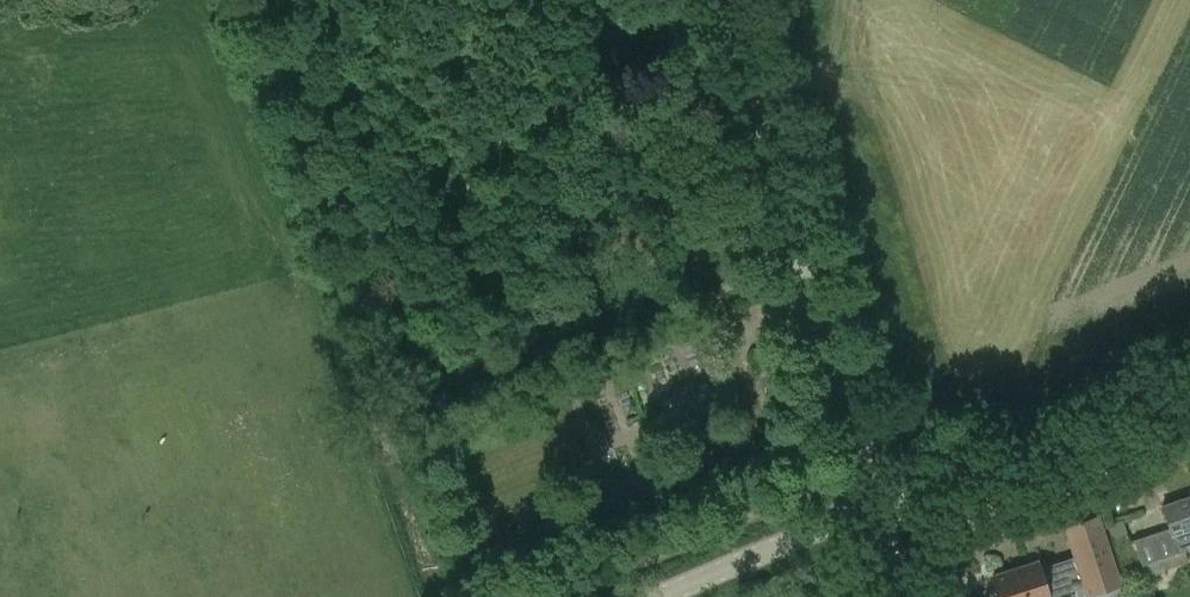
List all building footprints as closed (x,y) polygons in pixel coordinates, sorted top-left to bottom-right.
[(1161,558),(1189,548),(1189,494),(1159,504),(1167,528),(1133,539),(1141,564),(1161,558)] [(1097,515),(1065,525),(1075,557),(1039,569),(1037,562),(992,577),(997,593),(995,596),(996,596),(1048,596),(1047,595),(1084,583),(1087,594),(1119,584),(1097,515)]
